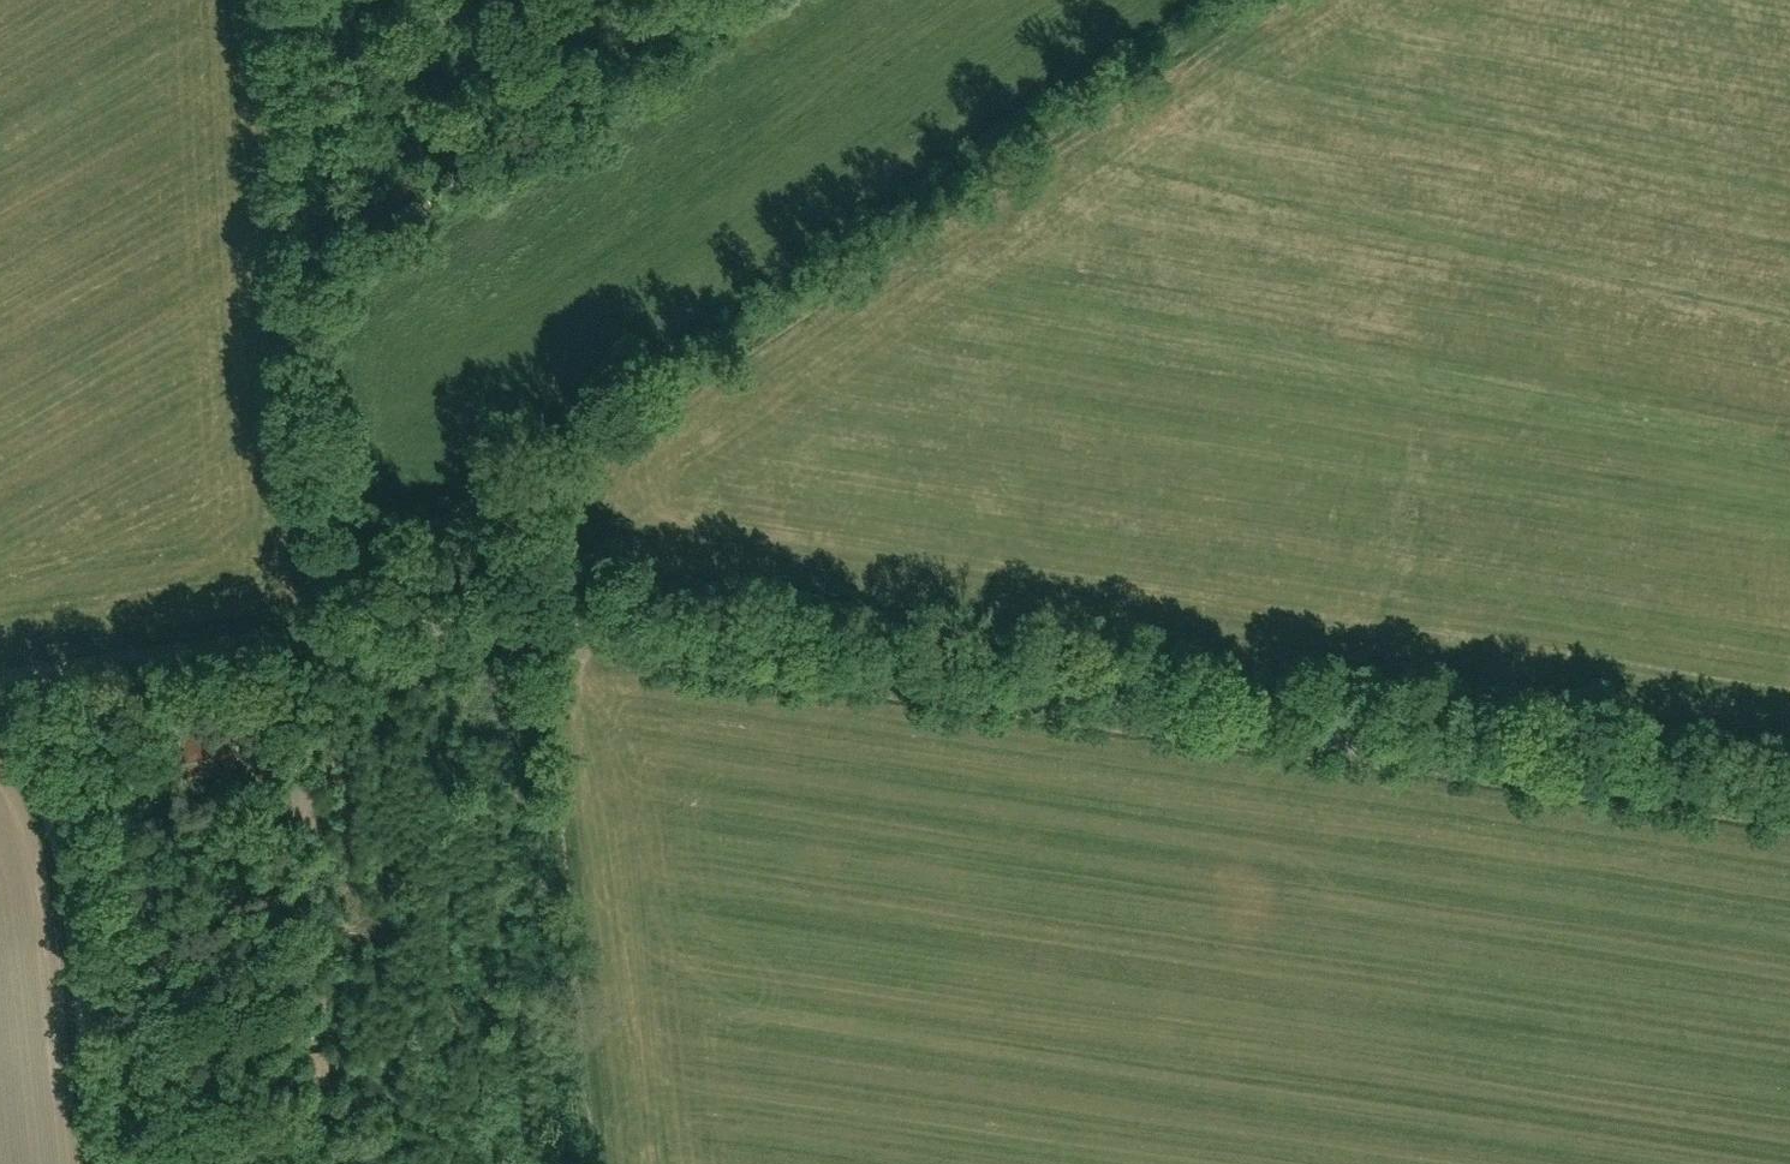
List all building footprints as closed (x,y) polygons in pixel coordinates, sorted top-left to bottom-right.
[(226,730),(185,741),(195,776),(236,765),(226,730)]
